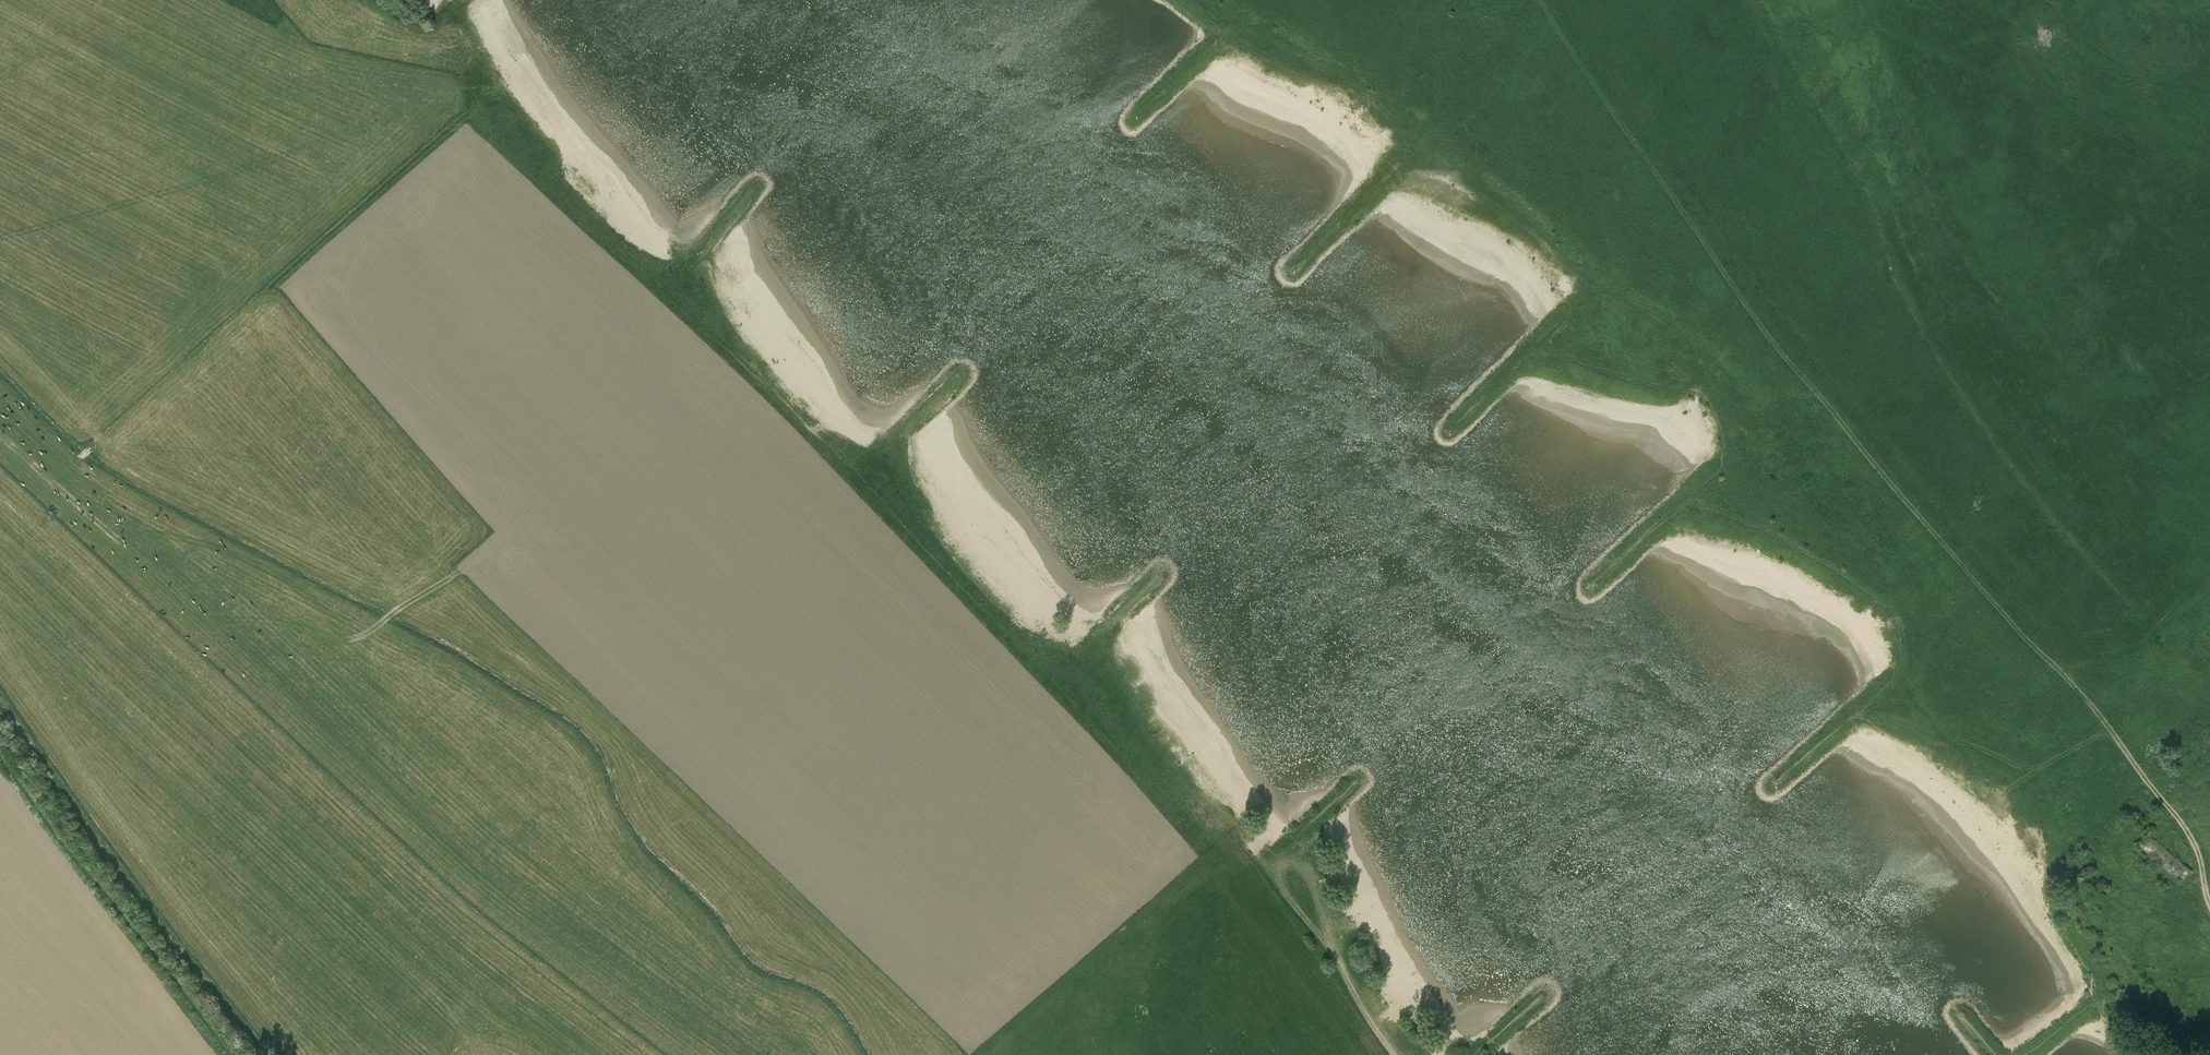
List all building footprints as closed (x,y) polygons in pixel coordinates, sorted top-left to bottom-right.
[(2154,834),(2143,844),(2178,881),(2189,871),(2154,834)]
